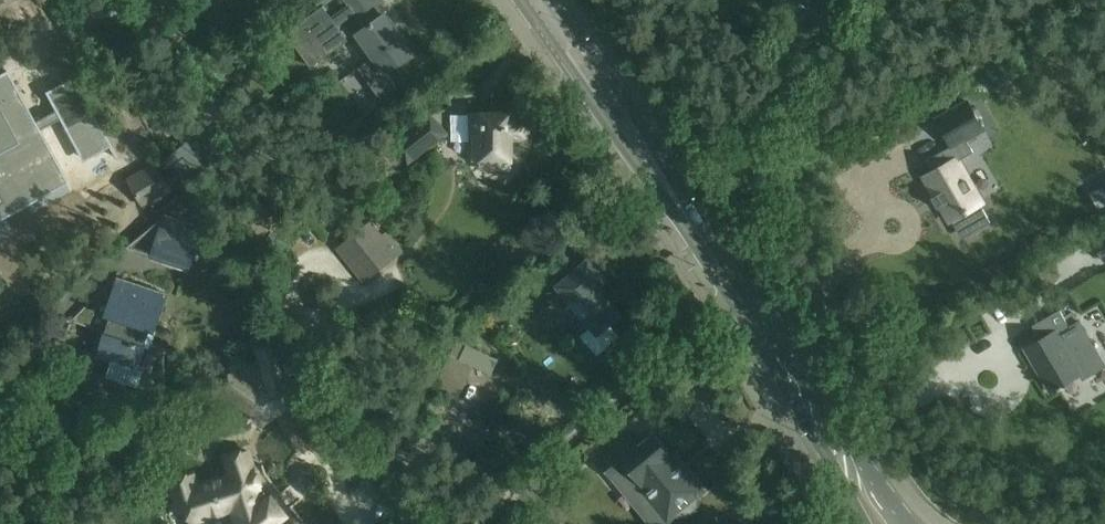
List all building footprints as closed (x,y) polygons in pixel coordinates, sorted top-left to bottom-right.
[(311,67),(348,41),(338,27),(356,14),(366,28),(358,34),(374,57),(359,68),(381,99),(398,87),(388,72),(413,53),(385,15),(383,16),(374,4),(380,0),(346,0),(350,5),(332,18),(324,8),(287,34),(311,67)] [(154,21),(137,30),(146,47),(163,39),(154,21)] [(27,125),(31,134),(39,129),(61,117),(62,119),(64,117),(86,152),(109,144),(111,144),(73,76),(62,82),(46,91),(56,109),(27,125)] [(0,108),(0,208),(2,211),(24,200),(11,176),(52,154),(47,145),(39,129),(31,134),(27,125),(14,100),(0,108)] [(984,128),(968,100),(937,119),(952,145),(953,146),(966,139),(984,128)] [(511,160),(512,138),(530,138),(530,113),(474,112),(473,137),(475,137),(475,158),(482,159),(511,160)] [(409,163),(447,133),(431,113),(393,143),(409,163)] [(981,202),(972,187),(972,186),(957,160),(973,151),(966,139),(953,146),(952,145),(925,160),(932,174),(925,178),(935,195),(931,197),(932,198),(933,198),(938,206),(937,207),(937,208),(941,206),(949,220),(951,219),(952,222),(955,220),(963,234),(970,230),(971,232),(990,221),(979,202),(981,202)] [(192,155),(184,145),(168,158),(177,168),(192,155)] [(156,213),(177,204),(166,180),(145,189),(156,213)] [(127,247),(166,260),(166,262),(190,270),(204,227),(165,214),(165,216),(127,247)] [(399,255),(371,220),(337,247),(364,282),(399,255)] [(1091,241),(1104,262),(1104,232),(1091,241)] [(270,234),(265,243),(289,255),(293,246),(270,234)] [(591,326),(614,306),(591,278),(599,271),(589,259),(563,281),(568,287),(562,292),(591,326)] [(119,278),(118,282),(109,279),(109,281),(110,281),(73,319),(71,318),(70,320),(100,330),(99,333),(105,335),(98,355),(112,359),(106,375),(165,395),(165,393),(164,393),(164,349),(166,350),(166,348),(151,343),(167,294),(119,278)] [(1045,337),(1024,349),(1033,365),(1035,363),(1041,373),(1039,374),(1049,392),(1057,388),(1058,390),(1062,387),(1061,385),(1080,375),(1083,380),(1104,367),(1104,365),(1079,321),(1069,326),(1060,310),(1037,323),(1045,337)] [(457,339),(445,365),(469,377),(474,366),(491,374),(498,359),(457,339)] [(266,422),(294,403),(280,344),(258,349),(261,361),(240,376),(233,371),(220,389),(266,422)] [(502,395),(473,384),(464,406),(494,417),(502,395)] [(667,523),(676,517),(685,518),(696,509),(697,500),(705,493),(688,472),(684,474),(653,437),(635,452),(624,438),(596,460),(625,495),(639,483),(647,492),(643,495),(667,523)] [(279,520),(286,515),(272,497),(265,502),(260,490),(262,489),(255,467),(253,468),(248,450),(226,457),(231,475),(197,486),(193,474),(171,481),(178,502),(185,500),(192,522),(233,508),(238,523),(237,523),(285,523),(279,520)]
